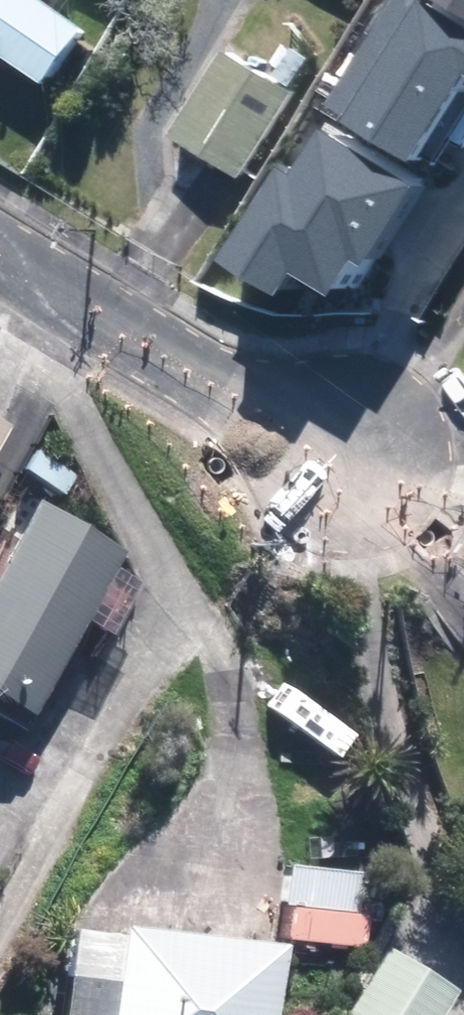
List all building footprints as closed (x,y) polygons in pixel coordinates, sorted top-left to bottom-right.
[(49,92),(90,32),(42,0),(0,0),(0,58),(49,92)] [(463,97),(463,32),(409,0),(384,0),(322,104),(425,164),(463,97)] [(228,53),(174,140),(243,183),(297,96),(228,53)] [(341,304),(409,188),(297,123),(216,261),(276,296),(289,274),(341,304)] [(0,542),(0,719),(13,727),(114,555),(23,502),(0,542)] [(354,874),(280,866),(275,910),(350,918),(354,874)] [(54,929),(44,1014),(261,1014),(268,951),(54,929)] [(341,1014),(436,1014),(447,995),(375,954),(341,1014)]
